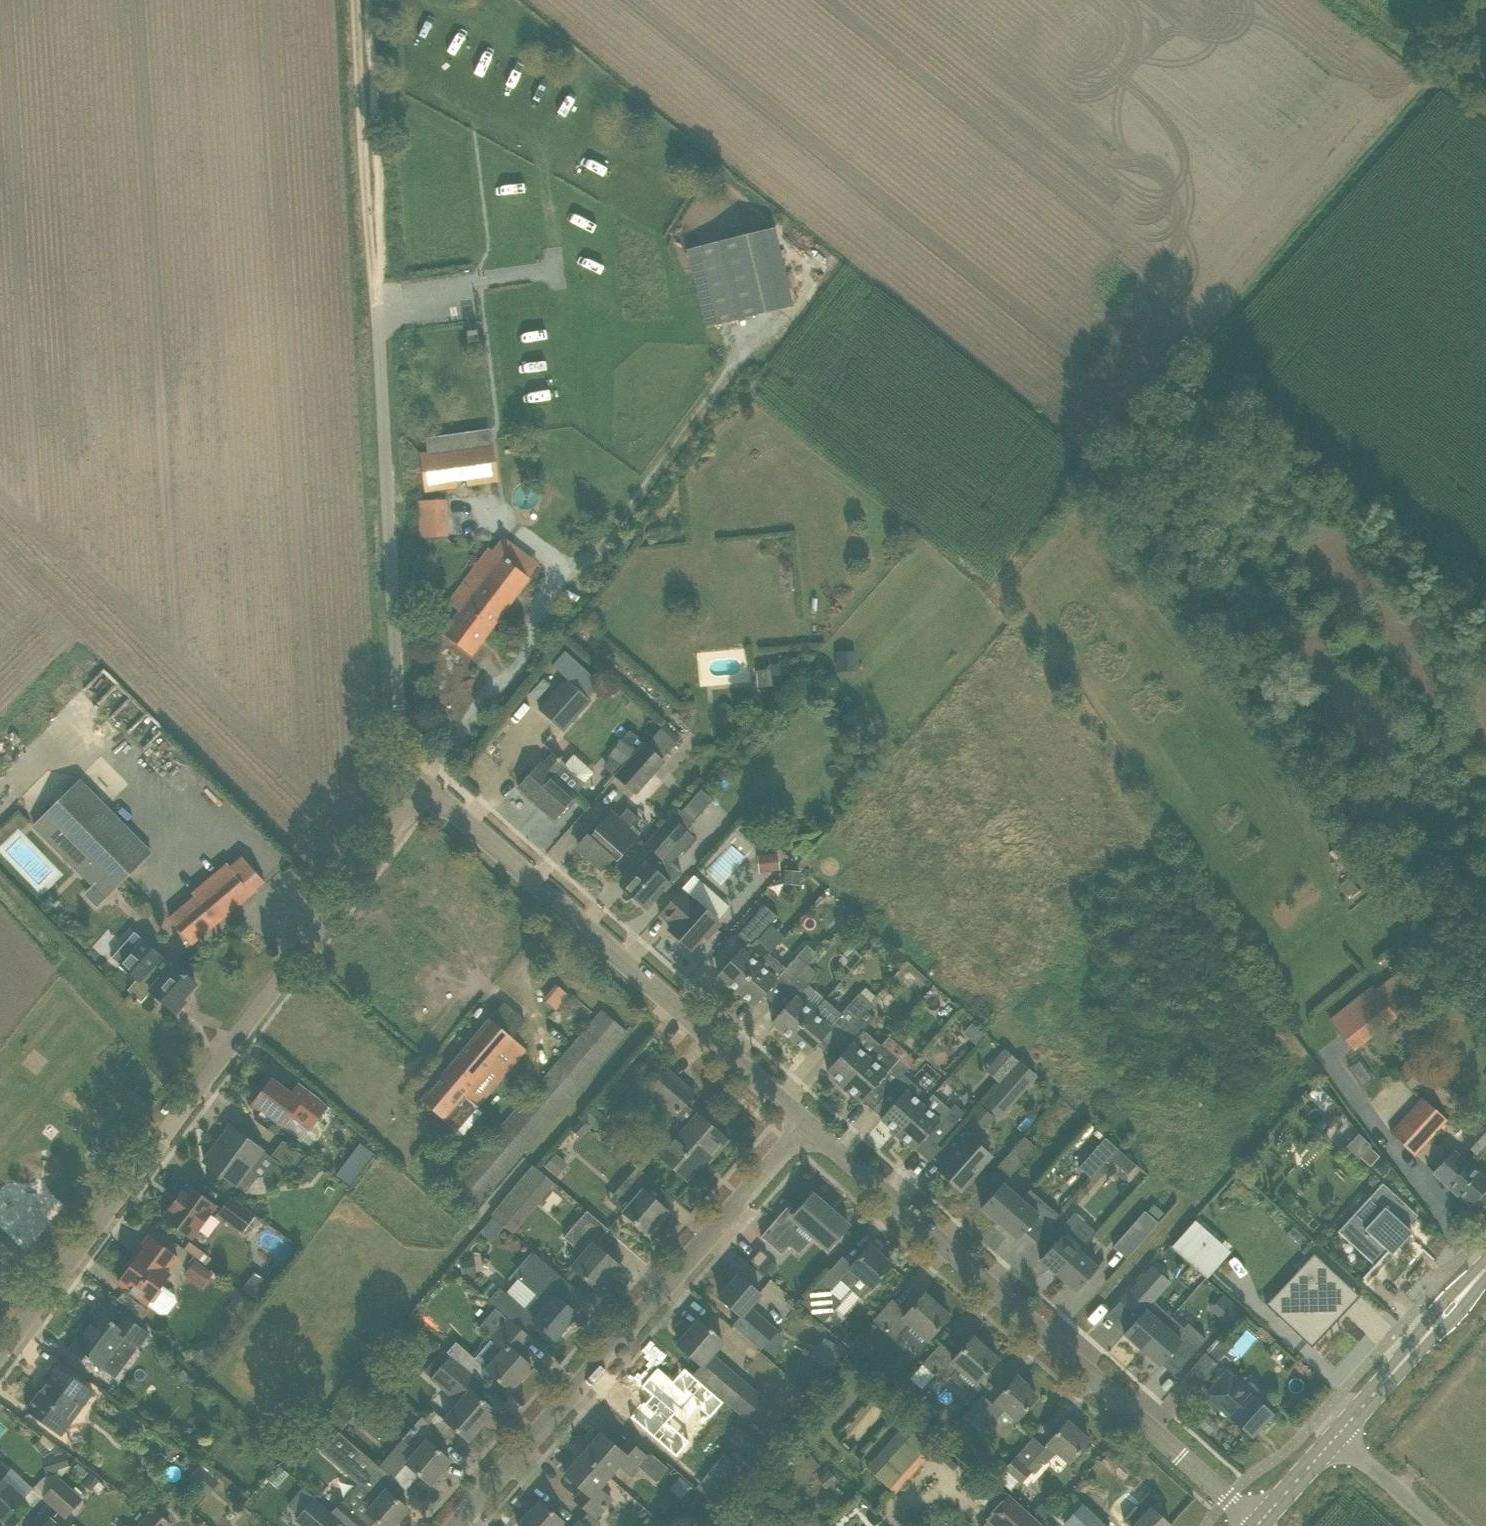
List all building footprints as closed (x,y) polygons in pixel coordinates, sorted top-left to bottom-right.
[(706,328),(793,307),(774,229),(687,250),(706,328)] [(420,445),(421,454),(426,490),(457,486),(456,481),(467,480),(467,484),(497,480),(492,442),(481,444),(480,436),(420,445)] [(417,497),(419,536),(449,535),(447,496),(417,497)] [(489,548),(481,557),(450,600),(461,609),(443,633),(472,655),(530,578),(528,577),(538,563),(503,537),(493,551),(489,548)] [(854,650),(836,651),(837,672),(855,671),(854,650)] [(756,671),(758,688),(772,686),(771,676),(781,675),(780,663),(768,664),(769,669),(756,671)] [(562,729),(584,704),(598,689),(577,670),(567,680),(566,679),(539,708),(545,714),(562,729)] [(610,758),(621,766),(622,766),(636,749),(621,739),(608,756),(610,758)] [(663,760),(644,743),(616,774),(636,791),(663,760)] [(586,782),(595,771),(574,753),(565,763),(554,753),(542,765),(539,763),(518,786),(555,820),(577,795),(576,794),(586,782)] [(712,799),(712,798),(701,788),(701,789),(681,811),(692,821),(712,799)] [(140,864),(67,792),(44,815),(59,829),(47,840),(92,884),(103,874),(117,888),(140,864)] [(638,819),(626,808),(618,817),(612,812),(590,836),(588,834),(578,845),(588,854),(586,856),(602,870),(614,856),(612,854),(617,848),(622,852),(640,832),(633,825),(638,819)] [(651,862),(648,860),(623,888),(625,890),(624,892),(630,898),(632,896),(647,910),(672,882),(675,881),(681,874),(681,870),(672,863),(672,862),(670,863),(668,861),(662,855),(685,829),(686,827),(673,815),(671,814),(646,843),(658,854),(651,862)] [(759,872),(780,870),(778,853),(757,855),(759,872)] [(195,895),(169,918),(191,945),(265,882),(243,856),(230,867),(227,863),(192,892),(195,895)] [(693,874),(659,913),(673,926),(669,930),(691,949),(704,934),(708,937),(720,923),(717,919),(718,918),(729,905),(693,874)] [(806,902),(817,889),(805,879),(794,892),(806,902)] [(1351,880),(1341,887),(1342,888),(1350,899),(1351,899),(1360,892),(1351,880)] [(95,883),(85,894),(98,907),(109,897),(95,883)] [(760,964),(761,964),(771,954),(772,952),(758,940),(779,917),(776,914),(765,905),(739,935),(748,943),(743,949),(742,947),(718,974),(737,991),(760,964)] [(113,957),(122,965),(138,979),(129,990),(142,1002),(151,991),(175,1013),(185,1002),(182,999),(196,983),(174,963),(173,965),(164,975),(154,966),(163,956),(145,940),(135,931),(113,957)] [(760,964),(737,991),(755,1006),(765,996),(773,1003),(808,964),(818,953),(808,944),(786,968),(771,954),(761,964),(760,964)] [(808,964),(773,1003),(782,1011),(772,1022),(790,1038),(814,1011),(805,1003),(816,991),(809,984),(819,974),(808,964)] [(544,997),(556,1007),(569,993),(557,983),(544,997)] [(1397,1017),(1379,995),(1372,986),(1330,1019),(1340,1032),(1355,1051),(1397,1017)] [(866,988),(860,994),(870,1002),(875,996),(866,988)] [(864,1009),(870,1002),(860,994),(859,993),(842,1013),(826,998),(814,1011),(790,1038),(809,1054),(831,1029),(832,1030),(837,1030),(838,1029),(843,1033),(846,1030),(861,1012),(862,1012),(864,1009)] [(842,1088),(880,1045),(863,1030),(874,1018),(864,1009),(862,1012),(861,1012),(846,1030),(855,1039),(827,1070),(839,1081),(837,1083),(842,1088)] [(444,1192),(470,1214),(626,1031),(602,1010),(542,1080),(546,1083),(520,1113),(515,1109),(444,1192)] [(490,1018),(421,1100),(459,1129),(477,1108),(526,1049),(512,1037),(490,1018)] [(976,1044),(985,1034),(972,1023),(963,1033),(976,1044)] [(881,1044),(880,1045),(842,1088),(848,1093),(850,1091),(862,1101),(862,1100),(872,1109),(901,1077),(903,1074),(908,1069),(882,1045),(881,1044)] [(1005,1048),(993,1061),(1006,1073),(1018,1060),(1005,1048)] [(667,1069),(648,1092),(675,1116),(695,1093),(667,1069)] [(891,1131),(896,1136),(905,1126),(924,1104),(916,1096),(921,1090),(914,1083),(903,1074),(901,1077),(872,1109),(882,1117),(881,1118),(883,1120),(887,1126),(891,1127),(892,1128),(891,1131)] [(1000,1118),(1025,1090),(1007,1074),(982,1102),(1000,1118)] [(253,1102),(276,1119),(284,1125),(292,1115),(311,1129),(329,1104),(321,1098),(321,1097),(299,1081),(292,1092),(274,1078),(266,1089),(258,1088),(253,1096),(255,1100),(253,1102)] [(924,1104),(905,1126),(896,1136),(902,1141),(904,1139),(906,1140),(907,1144),(913,1147),(915,1149),(927,1135),(937,1144),(955,1123),(964,1113),(955,1105),(950,1110),(933,1094),(924,1104)] [(1390,1133),(1415,1156),(1447,1120),(1423,1097),(1390,1133)] [(982,1129),(993,1116),(982,1105),(970,1119),(982,1129)] [(594,1106),(583,1118),(591,1125),(596,1130),(607,1118),(594,1106)] [(698,1114),(660,1157),(687,1180),(705,1159),(709,1162),(728,1140),(698,1114)] [(583,1118),(582,1117),(571,1129),(580,1137),(591,1125),(583,1118)] [(1485,1144),(1485,1128),(1481,1123),(1464,1142),(1477,1154),(1485,1144)] [(264,1150),(230,1126),(204,1161),(245,1192),(256,1177),(254,1164),(264,1150)] [(968,1136),(938,1170),(961,1190),(991,1156),(968,1136)] [(998,1166),(1010,1177),(1036,1147),(1024,1136),(998,1166)] [(1110,1158),(1118,1149),(1105,1137),(1079,1167),(1092,1179),(1110,1158)] [(291,1172),(304,1155),(283,1140),(271,1157),(291,1172)] [(360,1143),(337,1175),(351,1186),(368,1163),(375,1153),(360,1143)] [(1369,1147),(1360,1157),(1369,1166),(1379,1156),(1369,1147)] [(1127,1157),(1118,1149),(1110,1158),(1119,1165),(1127,1157)] [(558,1177),(568,1163),(554,1152),(543,1165),(558,1177)] [(1446,1162),(1435,1174),(1458,1195),(1460,1194),(1471,1204),(1485,1188),(1485,1181),(1455,1153),(1446,1162)] [(303,1159),(294,1172),(306,1181),(315,1167),(303,1159)] [(493,1216),(504,1225),(507,1228),(549,1178),(533,1165),(491,1215),(493,1216)] [(648,1194),(656,1185),(657,1184),(637,1167),(620,1187),(636,1201),(625,1214),(632,1220),(647,1233),(667,1210),(666,1209),(652,1197),(648,1194)] [(1002,1183),(981,1208),(999,1224),(1021,1200),(1002,1183)] [(1405,1233),(1408,1236),(1412,1232),(1406,1226),(1416,1216),(1417,1215),(1382,1183),(1370,1196),(1379,1204),(1360,1225),(1351,1216),(1337,1232),(1374,1266),(1363,1278),(1364,1278),(1388,1252),(1405,1233)] [(217,1206),(188,1184),(163,1217),(192,1239),(217,1206)] [(835,1213),(833,1216),(825,1209),(827,1207),(812,1194),(796,1212),(788,1205),(761,1236),(781,1254),(794,1241),(789,1236),(799,1224),(828,1249),(849,1225),(835,1213)] [(244,1232),(256,1215),(231,1196),(218,1213),(244,1232)] [(1021,1200),(999,1224),(1017,1240),(1039,1216),(1021,1200)] [(1158,1223),(1144,1211),(1113,1247),(1127,1258),(1158,1223)] [(585,1254),(574,1268),(598,1289),(619,1265),(596,1245),(608,1229),(587,1212),(565,1238),(585,1254)] [(493,1216),(480,1231),(491,1240),(504,1225),(493,1216)] [(1039,1216),(1028,1230),(1040,1238),(1050,1224),(1039,1216)] [(1210,1276),(1222,1262),(1206,1247),(1217,1234),(1198,1217),(1174,1244),(1210,1276)] [(1058,1276),(1080,1251),(1061,1235),(1040,1259),(1058,1276)] [(179,1258),(149,1236),(137,1251),(140,1253),(118,1283),(148,1304),(150,1302),(155,1302),(163,1292),(161,1287),(170,1274),(168,1272),(179,1258)] [(189,1242),(185,1248),(206,1264),(211,1258),(189,1242)] [(870,1245),(851,1268),(848,1272),(838,1263),(802,1302),(813,1311),(825,1322),(842,1303),(830,1292),(841,1280),(861,1298),(891,1264),(870,1245)] [(758,1267),(768,1256),(760,1249),(751,1260),(758,1267)] [(1080,1251),(1058,1276),(1076,1291),(1097,1267),(1080,1251)] [(463,1274),(477,1271),(475,1259),(460,1262),(463,1274)] [(570,1289),(535,1259),(519,1278),(538,1294),(525,1309),(501,1289),(490,1301),(526,1332),(535,1321),(555,1339),(577,1314),(561,1300),(570,1289)] [(203,1288),(213,1274),(195,1260),(184,1274),(203,1288)] [(1354,1288),(1324,1261),(1309,1278),(1310,1279),(1298,1291),(1311,1303),(1290,1325),(1323,1355),(1332,1345),(1331,1344),(1349,1324),(1334,1310),(1354,1288)] [(1170,1281),(1152,1265),(1120,1301),(1138,1317),(1145,1309),(1153,1300),(1170,1281)] [(734,1324),(752,1339),(764,1349),(778,1333),(752,1311),(764,1297),(738,1274),(719,1297),(741,1316),(734,1324)] [(926,1338),(949,1315),(924,1294),(908,1313),(892,1299),(873,1319),(895,1338),(909,1323),(926,1338)] [(1241,1308),(1232,1301),(1219,1316),(1228,1323),(1241,1308)] [(121,1313),(114,1322),(95,1309),(85,1322),(89,1324),(70,1350),(86,1362),(89,1358),(102,1368),(125,1338),(138,1349),(149,1334),(121,1313)] [(479,1327),(493,1339),(505,1349),(487,1370),(491,1374),(510,1391),(532,1366),(516,1352),(529,1337),(495,1309),(479,1327)] [(1124,1333),(1141,1349),(1163,1325),(1145,1309),(1138,1317),(1124,1333)] [(1163,1325),(1141,1349),(1142,1350),(1160,1366),(1168,1356),(1185,1337),(1198,1348),(1206,1339),(1193,1328),(1192,1327),(1188,1331),(1171,1316),(1163,1325)] [(747,1419),(764,1400),(711,1353),(722,1340),(699,1320),(678,1344),(687,1353),(679,1362),(694,1375),(696,1373),(747,1419)] [(393,1333),(385,1343),(395,1350),(404,1339),(395,1331),(393,1333)] [(942,1381),(949,1374),(967,1391),(973,1396),(982,1387),(977,1381),(998,1359),(974,1337),(956,1355),(942,1343),(923,1364),(935,1375),(942,1381)] [(1218,1338),(1205,1353),(1216,1363),(1229,1347),(1218,1338)] [(849,1347),(844,1353),(855,1363),(860,1357),(858,1355),(863,1349),(854,1341),(853,1342),(849,1347)] [(834,1367),(842,1351),(823,1342),(815,1358),(834,1367)] [(425,1372),(445,1389),(461,1403),(446,1421),(468,1440),(494,1410),(475,1393),(483,1383),(472,1374),(444,1349),(425,1372)] [(1216,1363),(1205,1353),(1185,1376),(1197,1386),(1217,1363),(1216,1363)] [(60,1436),(94,1392),(54,1363),(45,1376),(50,1379),(27,1410),(60,1436)] [(480,1365),(472,1374),(483,1383),(491,1374),(487,1370),(480,1365)] [(643,1402),(630,1417),(676,1457),(689,1442),(667,1423),(674,1415),(683,1423),(697,1407),(709,1418),(723,1403),(684,1369),(672,1382),(657,1368),(641,1386),(652,1396),(645,1403),(643,1402)] [(982,1395),(965,1414),(985,1432),(1007,1407),(1020,1419),(1037,1396),(1025,1386),(1027,1385),(1017,1376),(993,1405),(982,1395)] [(1223,1377),(1206,1395),(1220,1407),(1221,1406),(1232,1415),(1231,1417),(1252,1436),(1272,1413),(1239,1384),(1235,1388),(1223,1377)] [(925,1391),(923,1389),(910,1378),(899,1391),(914,1404),(925,1391)] [(337,1404),(327,1415),(337,1425),(348,1413),(337,1404)] [(417,1452),(392,1480),(406,1492),(421,1476),(430,1483),(450,1460),(438,1449),(447,1438),(422,1417),(410,1431),(402,1440),(417,1452)] [(1067,1420),(1043,1446),(1033,1437),(1011,1461),(1004,1468),(1020,1483),(1032,1472),(1031,1470),(1043,1458),(1047,1463),(1057,1452),(1069,1464),(1089,1440),(1067,1420)] [(321,1422),(310,1433),(326,1447),(336,1435),(321,1422)] [(260,1444),(269,1433),(257,1423),(248,1434),(260,1444)] [(937,1445),(919,1428),(878,1473),(896,1489),(937,1445)] [(336,1435),(326,1447),(323,1451),(358,1483),(359,1484),(342,1503),(361,1520),(368,1525),(369,1525),(375,1519),(384,1525),(393,1525),(408,1509),(398,1500),(406,1492),(392,1480),(374,1464),(338,1433),(336,1435)] [(630,1475),(638,1466),(657,1482),(669,1469),(650,1452),(647,1456),(627,1439),(619,1449),(601,1433),(582,1454),(608,1477),(619,1465),(630,1475)] [(755,1433),(749,1440),(761,1451),(767,1444),(755,1433)] [(608,1477),(582,1454),(565,1474),(583,1490),(575,1499),(594,1516),(610,1497),(599,1487),(608,1477)] [(54,1455),(41,1459),(46,1476),(60,1472),(59,1469),(70,1466),(67,1455),(55,1458),(54,1455)] [(186,1455),(179,1463),(190,1472),(197,1464),(186,1455)] [(3,1521),(25,1498),(1,1476),(9,1468),(0,1461),(0,1518),(3,1521)] [(210,1474),(200,1465),(188,1478),(198,1487),(210,1474)] [(1004,1468),(996,1476),(1013,1491),(1020,1483),(1004,1468)] [(92,1489),(101,1480),(94,1473),(84,1482),(92,1489)] [(973,1475),(963,1486),(984,1505),(994,1495),(973,1475)] [(63,1516),(80,1499),(61,1481),(45,1497),(63,1516)] [(1136,1505),(1122,1520),(1128,1525),(1169,1525),(1170,1525),(1151,1508),(1158,1501),(1148,1492),(1136,1505)] [(1010,1495),(990,1518),(999,1525),(1043,1525),(1010,1495)] [(706,1499),(698,1508),(709,1516),(716,1507),(706,1499)] [(301,1525),(343,1525),(312,1500),(300,1514),(295,1520),(301,1525)] [(341,1502),(331,1512),(347,1525),(356,1525),(361,1520),(342,1503),(341,1502)] [(561,1519),(541,1502),(519,1525),(563,1525),(559,1521),(561,1519)] [(1040,1504),(1034,1510),(1045,1520),(1055,1509),(1048,1503),(1040,1504)] [(1063,1524),(1065,1525),(1107,1525),(1105,1524),(1083,1504),(1075,1512),(1063,1524)] [(142,1524),(139,1525),(170,1525),(171,1525),(154,1510),(147,1518),(142,1524)] [(771,1525),(789,1525),(783,1517),(771,1525)]
